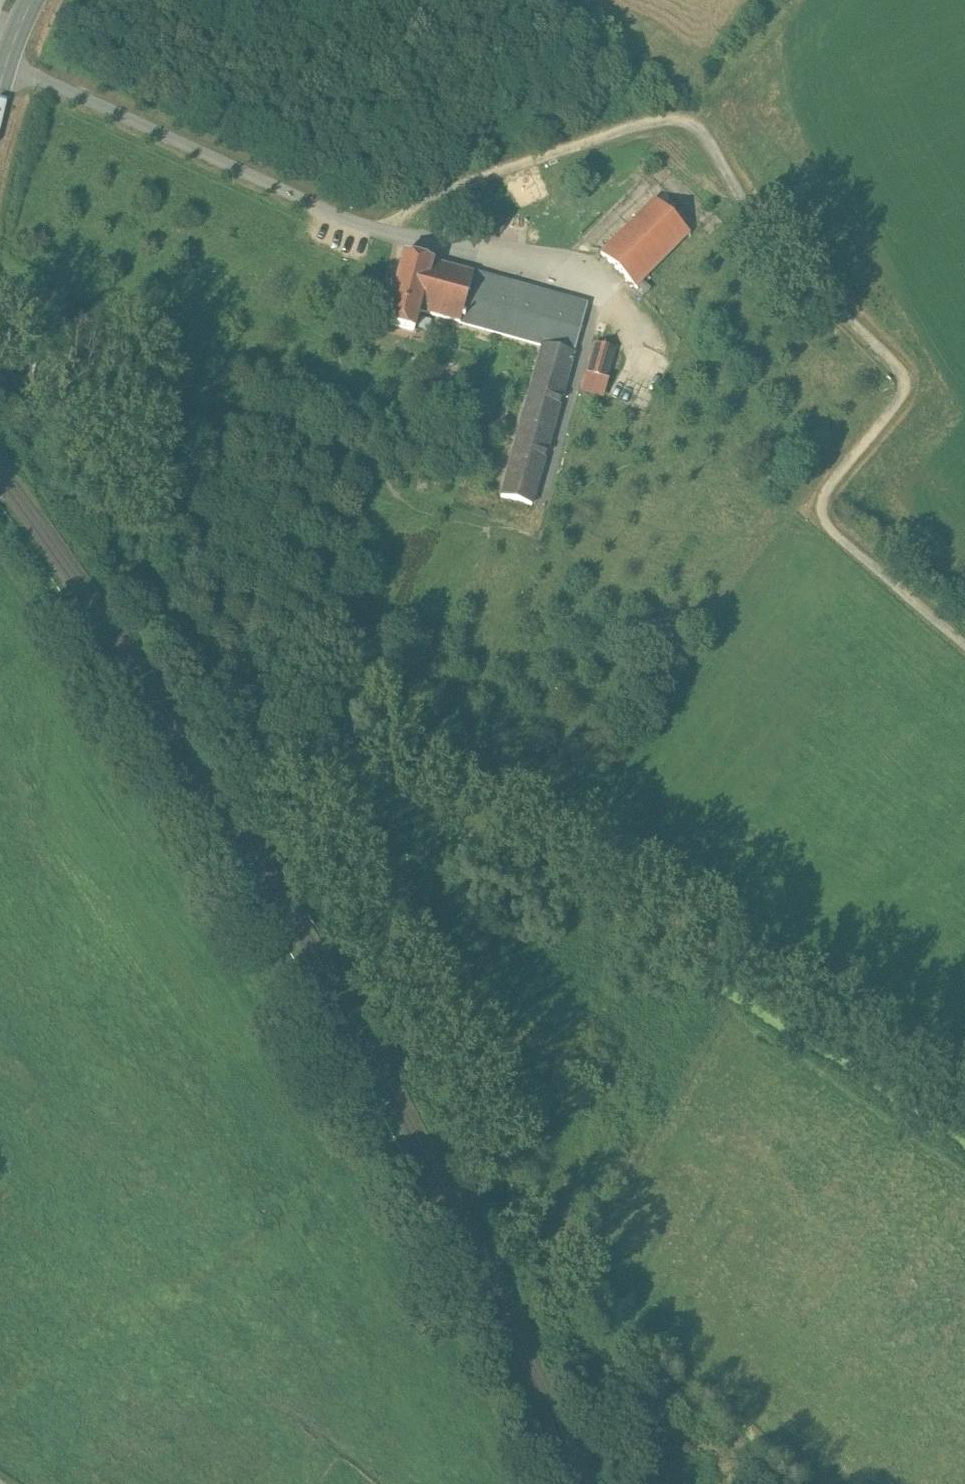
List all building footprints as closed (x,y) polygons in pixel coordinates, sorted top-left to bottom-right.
[(25,108),(12,106),(9,119),(22,121),(25,108)] [(598,251),(634,286),(689,231),(653,196),(598,251)] [(531,504),(586,305),(404,255),(386,323),(414,330),(419,311),(543,345),(502,495),(531,504)] [(616,345),(594,339),(581,389),(603,395),(616,345)]
